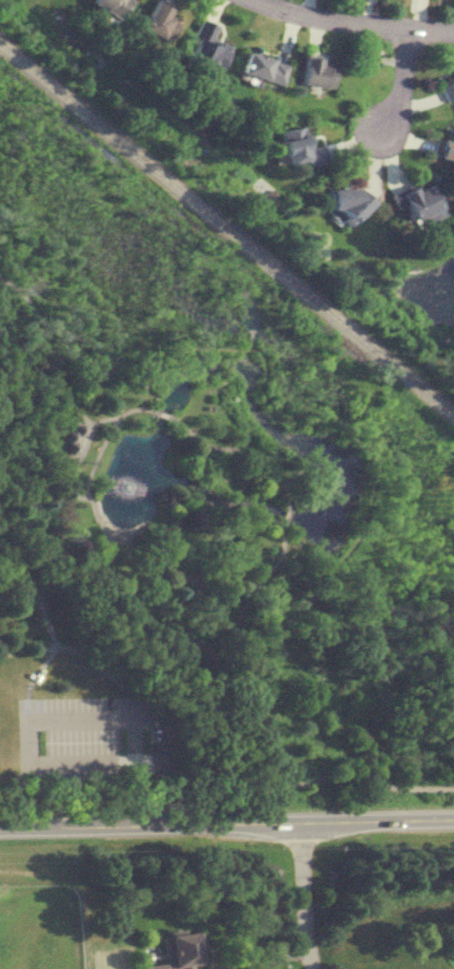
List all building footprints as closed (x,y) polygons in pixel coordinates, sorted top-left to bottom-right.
[(92,6),(121,19),(130,0),(94,0),(92,6)] [(176,23),(166,18),(170,10),(153,3),(140,30),(166,43),(176,23)] [(217,74),(228,48),(210,40),(216,27),(201,21),(184,60),(217,74)] [(286,64),(244,53),(238,75),(281,86),(286,64)] [(298,85),(330,89),(333,62),(301,58),(298,85)] [(436,84),(445,104),(453,100),(453,76),(436,84)] [(280,131),(286,167),(322,161),(320,147),(306,150),(302,127),(280,131)] [(453,160),(453,129),(448,128),(445,140),(438,139),(435,156),(453,160)] [(397,190),(410,220),(426,213),(428,218),(441,213),(428,183),(414,189),(411,183),(397,190)] [(341,208),(341,219),(363,219),(363,187),(328,187),(328,208),(341,208)] [(196,931),(161,934),(164,963),(138,965),(139,968),(188,968),(187,965),(199,964),(196,931)]
